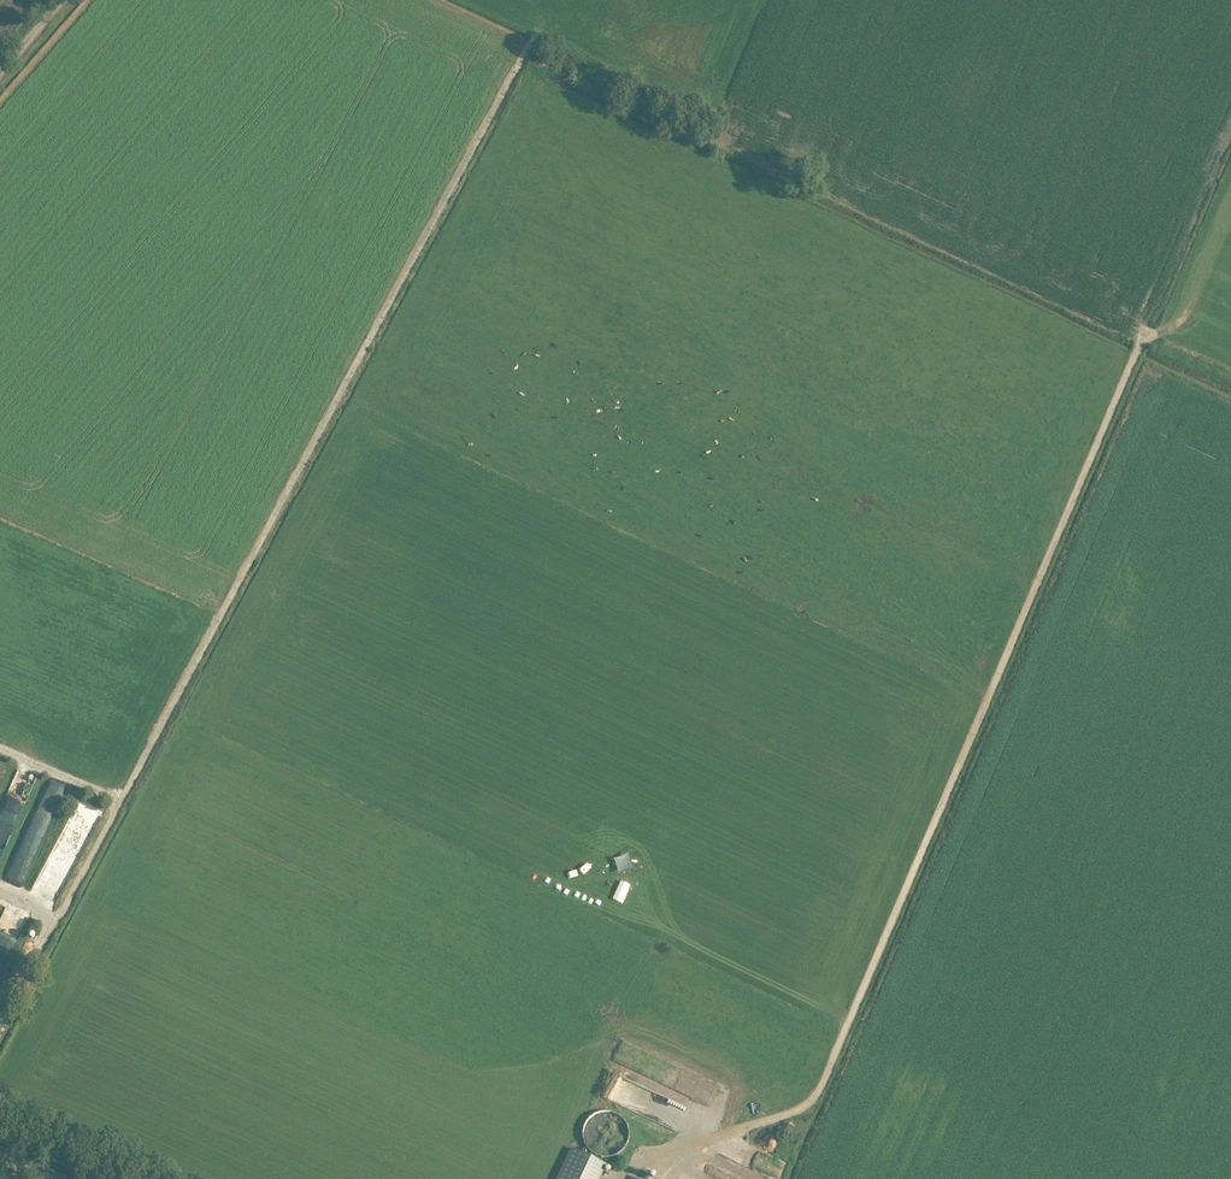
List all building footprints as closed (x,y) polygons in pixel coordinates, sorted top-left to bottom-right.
[(14,827),(36,774),(17,767),(0,810),(0,821),(14,827)] [(47,782),(20,846),(35,852),(63,788),(47,782)] [(54,889),(62,890),(96,823),(98,812),(75,809),(60,839),(58,852),(73,859),(54,857),(53,863),(48,861),(45,867),(54,871),(53,878),(51,882),(57,883),(54,889)] [(8,1027),(0,1023),(0,1042),(8,1027)] [(677,1129),(687,1105),(606,1073),(597,1096),(677,1129)] [(583,1132),(583,1134),(583,1136),(584,1138),(584,1140),(585,1142),(586,1144),(586,1146),(588,1147),(589,1149),(590,1150),(592,1152),(593,1153),(595,1154),(597,1155),(598,1156),(600,1156),(602,1157),(604,1157),(606,1157),(608,1157),(610,1157),(612,1156),(614,1156),(616,1155),(618,1154),(619,1153),(621,1152),(622,1151),(624,1149),(625,1148),(626,1146),(627,1144),(628,1142),(628,1140),(629,1138),(629,1136),(629,1134),(629,1132),(629,1130),(628,1128),(628,1127),(627,1125),(626,1123),(625,1121),(624,1120),(623,1118),(621,1117),(620,1116),(618,1114),(616,1114),(614,1113),(612,1112),(610,1112),(608,1111),(606,1111),(604,1111),(602,1112),(600,1112),(599,1113),(597,1113),(595,1114),(593,1115),(592,1117),(590,1118),(589,1119),(588,1121),(586,1123),(586,1125),(585,1126),(584,1128),(584,1130),(583,1132)] [(606,1165),(571,1148),(557,1178),(600,1178),(606,1165)]
